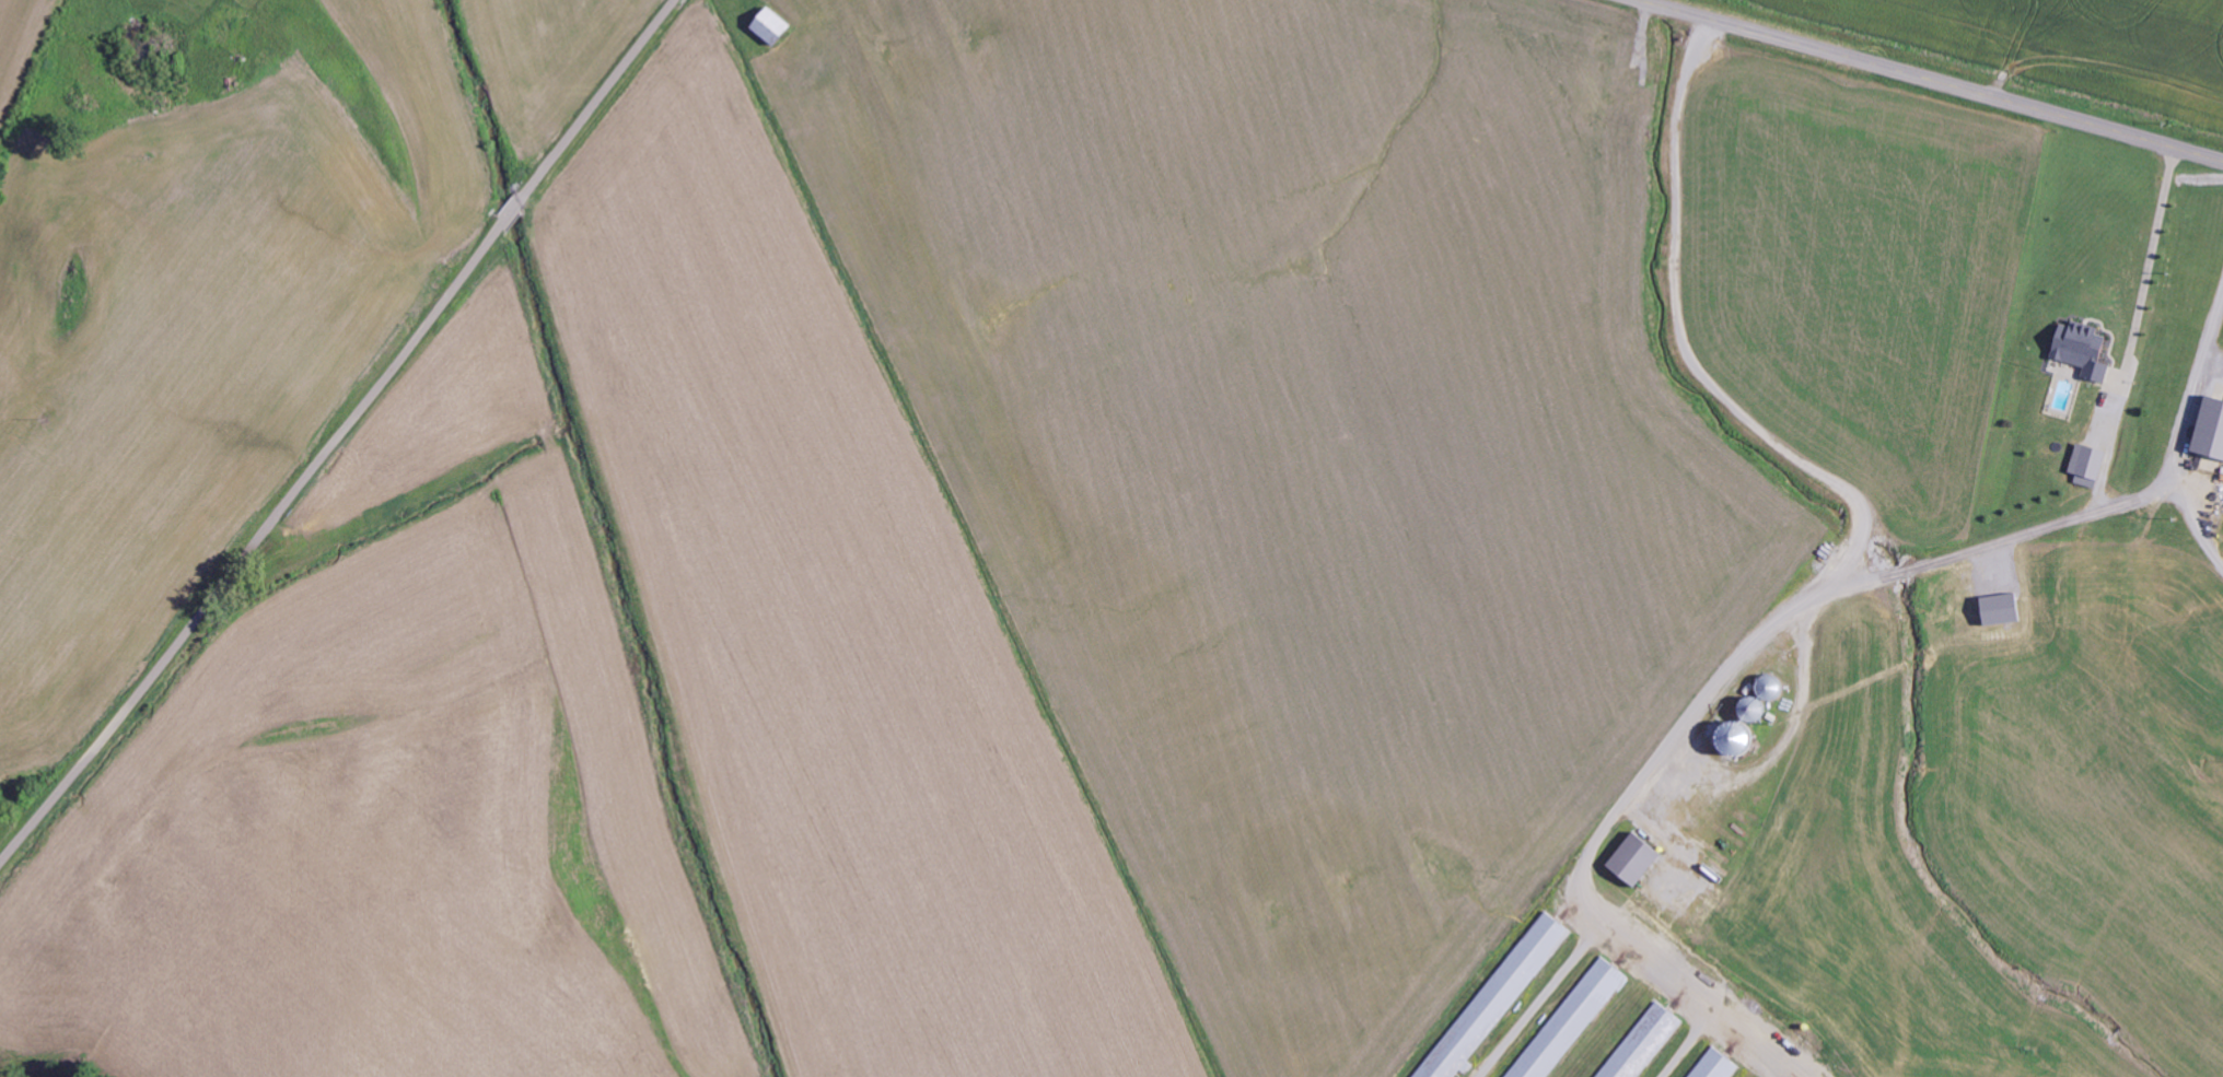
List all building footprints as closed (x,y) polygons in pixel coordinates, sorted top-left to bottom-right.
[(757,29),(780,49),(798,29),(776,8),(757,29)] [(2110,382),(2115,363),(2108,361),(2115,336),(2102,333),(2104,327),(2078,320),(2076,326),(2067,323),(2058,358),(2089,366),(2086,376),(2110,382)] [(2222,456),(2222,396),(2207,393),(2195,450),(2222,456)] [(2073,471),(2081,474),(2078,483),(2099,489),(2111,451),(2083,442),(2073,471)] [(1750,718),(1717,732),(1730,762),(1768,745),(1759,724),(1778,716),(1773,703),(1794,694),(1784,672),(1762,682),(1766,693),(1744,703),(1750,718)] [(1669,852),(1639,829),(1611,866),(1642,889),(1669,852)] [(1574,928),(1545,906),(1419,1076),(1456,1076),(1468,1060),(1473,1064),(1574,928)] [(1628,972),(1604,954),(1511,1076),(1549,1076),(1628,972)] [(1684,1017),(1658,997),(1597,1076),(1639,1076),(1684,1017)]
